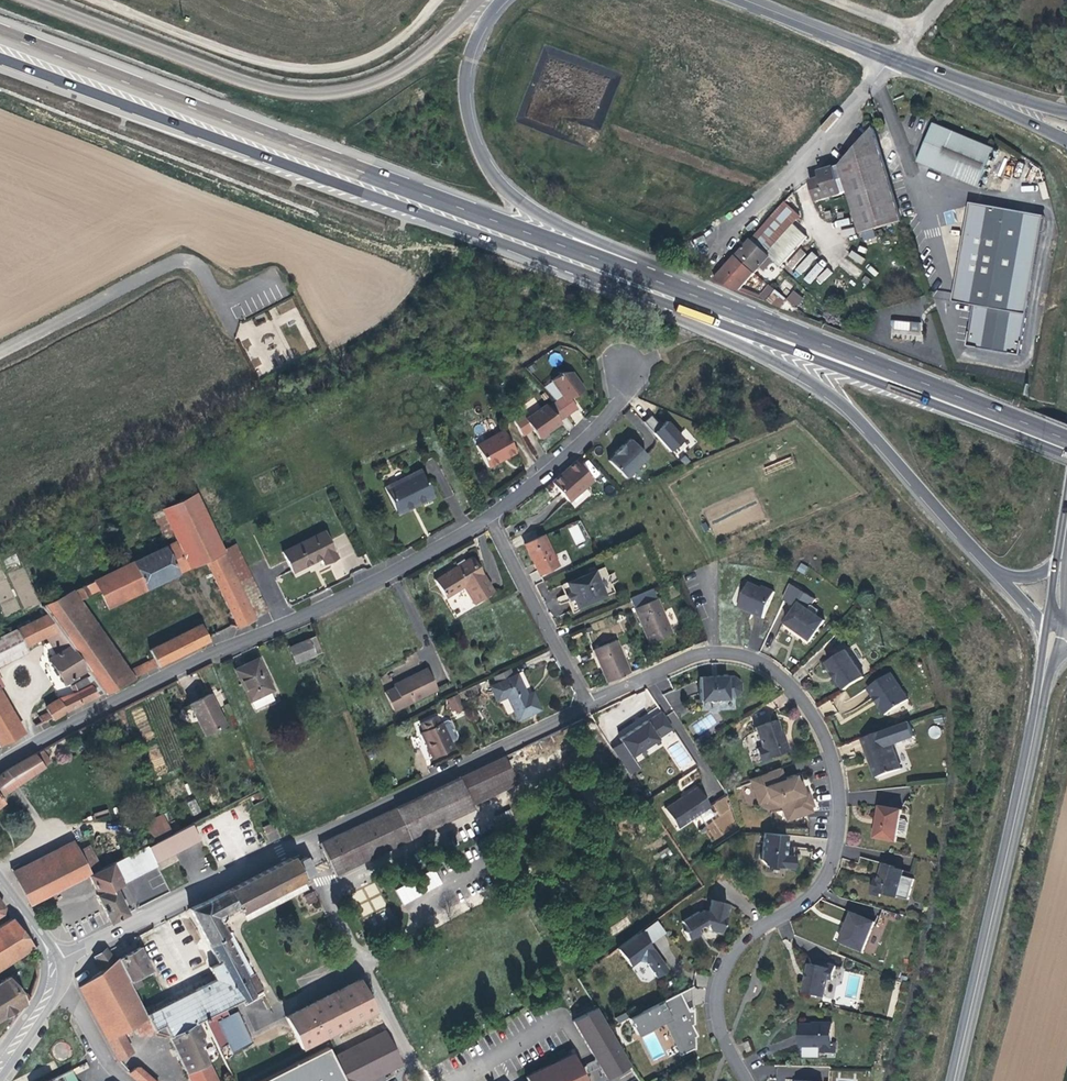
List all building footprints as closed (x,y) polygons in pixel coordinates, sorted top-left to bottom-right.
[(978,186),(994,147),(932,122),(916,160),(943,172),(978,186)] [(901,221),(874,127),(855,147),(840,165),(848,193),(860,233),(862,233),(874,229),(901,221)] [(834,167),(843,194),(848,193),(840,165),(834,167)] [(816,202),(843,194),(834,167),(818,171),(820,177),(817,178),(810,181),(816,202)] [(799,205),(790,197),(785,202),(795,210),(799,205)] [(795,210),(785,202),(770,219),(752,239),(767,254),(794,224),(801,216),(795,210)] [(1018,356),(1043,215),(969,202),(966,221),(963,234),(951,302),(972,306),(965,346),(1018,356)] [(963,234),(966,221),(958,220),(956,232),(963,234)] [(808,236),(794,224),(767,254),(773,258),(780,266),(808,236)] [(877,237),(874,229),(862,233),(865,241),(877,237)] [(767,254),(752,239),(737,256),(755,272),(766,261),(769,263),(773,258),(767,254)] [(755,272),(737,256),(730,264),(714,280),(739,290),(755,272)] [(845,258),(838,267),(856,281),(863,271),(845,258)] [(783,283),(767,301),(788,310),(799,297),(783,283)] [(921,339),(921,321),(891,321),(891,338),(921,339)] [(568,395),(567,393),(570,392),(571,393),(578,388),(582,385),(570,368),(555,369),(557,372),(549,376),(561,393),(553,398),(553,399),(563,413),(574,404),(568,395)] [(649,399),(664,383),(657,377),(642,393),(649,399)] [(521,414),(513,420),(523,436),(532,429),(537,436),(541,436),(547,432),(548,428),(560,419),(558,416),(563,413),(553,399),(545,404),(544,403),(524,419),(521,414)] [(644,423),(654,433),(661,425),(651,416),(644,423)] [(669,420),(655,432),(674,455),(694,439),(685,428),(680,433),(669,420)] [(504,430),(476,446),(488,467),(500,461),(499,459),(506,456),(506,457),(516,451),(504,430)] [(614,453),(607,460),(625,477),(646,455),(629,438),(622,445),(621,444),(613,451),(614,453)] [(560,473),(550,481),(567,500),(592,480),(575,460),(571,464),(565,469),(567,470),(561,475),(560,473)] [(422,468),(385,486),(398,513),(418,503),(435,495),(422,468)] [(205,561),(237,628),(255,619),(216,538),(194,494),(161,510),(177,541),(76,590),(80,599),(99,590),(108,607),(165,580),(178,574),(170,558),(182,552),(190,568),(205,561)] [(578,523),(568,528),(575,545),(585,541),(578,523)] [(216,538),(255,619),(269,612),(230,531),(216,538)] [(320,534),(283,552),(293,572),(317,560),(321,558),(324,563),(336,557),(323,532),(320,534)] [(542,534),(524,544),(530,557),(538,574),(557,564),(542,534)] [(178,574),(190,568),(182,552),(170,558),(178,574)] [(494,593),(472,557),(434,580),(445,599),(463,588),(474,605),(494,593)] [(39,604),(24,566),(6,574),(1,563),(0,563),(0,605),(5,616),(22,610),(39,604)] [(604,596),(593,568),(587,570),(588,573),(565,583),(569,592),(572,598),(576,608),(604,596)] [(763,588),(750,582),(749,585),(741,587),(744,594),(738,607),(743,609),(745,610),(749,610),(751,611),(751,612),(753,613),(754,609),(761,612),(772,589),(764,586),(763,588)] [(652,588),(630,597),(636,612),(649,643),(671,633),(652,588)] [(94,684),(101,694),(132,679),(129,674),(127,671),(73,591),(41,607),(46,615),(57,630),(68,646),(85,671),(89,677),(94,684)] [(572,598),(569,592),(563,595),(566,601),(572,598)] [(795,630),(808,640),(824,620),(798,601),(783,621),(795,630)] [(85,671),(68,646),(61,650),(50,633),(57,630),(46,615),(0,637),(0,663),(25,651),(24,650),(27,648),(25,645),(44,636),(55,654),(47,658),(55,671),(63,684),(63,683),(78,675),(85,671)] [(129,674),(132,679),(209,642),(200,625),(149,650),(153,658),(154,662),(129,674)] [(61,650),(68,646),(57,630),(50,633),(61,650)] [(314,637),(288,649),(294,665),(321,653),(314,637)] [(600,668),(607,682),(629,672),(615,639),(592,649),(600,668)] [(846,689),(866,676),(846,648),(826,662),(834,672),(839,679),(841,681),(846,689)] [(127,671),(129,674),(154,662),(153,658),(127,671)] [(263,669),(258,658),(233,670),(254,711),(274,701),(270,692),(273,690),(263,669)] [(394,712),(437,690),(427,669),(412,677),(408,679),(409,680),(394,687),(395,688),(384,693),(394,712)] [(509,669),(492,677),(496,684),(489,687),(492,694),(496,695),(498,701),(500,700),(506,697),(513,712),(517,721),(540,709),(532,693),(527,695),(524,689),(517,675),(513,676),(509,669)] [(867,687),(874,696),(876,695),(881,702),(878,704),(880,706),(885,714),(909,699),(892,671),(867,687)] [(699,686),(700,699),(708,699),(710,701),(717,701),(719,698),(727,697),(727,696),(734,696),(741,689),(740,681),(734,675),(726,675),(726,674),(698,675),(699,686)] [(79,678),(78,675),(63,683),(64,686),(79,678)] [(69,686),(73,694),(94,684),(89,677),(69,686)] [(57,698),(44,707),(47,713),(39,717),(42,723),(51,719),(52,720),(53,721),(67,712),(66,711),(101,694),(94,684),(73,694),(58,700),(57,698)] [(474,685),(457,693),(461,702),(478,694),(474,685)] [(23,733),(0,693),(0,744),(23,733)] [(202,698),(188,705),(203,735),(224,724),(208,694),(202,698)] [(463,709),(455,695),(448,699),(452,706),(449,708),(451,711),(454,710),(455,713),(463,709)] [(818,704),(821,714),(834,710),(831,700),(818,704)] [(657,738),(672,728),(661,711),(646,721),(646,720),(642,723),(619,738),(631,756),(657,739),(657,738)] [(424,731),(421,733),(433,759),(448,752),(454,749),(451,743),(456,741),(455,734),(451,726),(446,721),(438,724),(435,716),(420,724),(424,731)] [(775,719),(765,723),(764,727),(756,730),(761,746),(756,748),(761,762),(771,758),(769,755),(788,748),(782,732),(781,729),(779,730),(775,719)] [(887,730),(862,738),(867,753),(870,759),(872,758),(879,777),(900,769),(887,730)] [(700,736),(694,741),(698,747),(705,743),(700,736)] [(159,748),(149,751),(155,771),(166,768),(159,748)] [(42,749),(6,769),(0,774),(0,797),(50,762),(42,749)] [(320,842),(318,843),(333,875),(409,839),(409,838),(473,807),(471,805),(516,784),(503,756),(320,842)] [(872,758),(870,759),(877,778),(879,777),(872,758)] [(794,775),(783,779),(779,768),(748,779),(756,801),(767,797),(779,802),(781,806),(784,817),(791,819),(806,813),(804,808),(809,807),(812,806),(807,791),(805,792),(801,793),(797,782),(796,778),(794,775)] [(682,795),(664,806),(677,825),(710,805),(703,794),(698,786),(687,792),(688,793),(683,796),(682,795)] [(767,800),(781,806),(779,802),(767,797),(756,801),(757,804),(767,800)] [(195,799),(187,802),(194,815),(201,811),(195,799)] [(901,819),(902,810),(880,806),(877,822),(874,838),(897,842),(898,833),(901,819)] [(152,843),(171,834),(162,814),(142,823),(152,843)] [(906,820),(901,819),(898,833),(904,833),(906,831),(908,822),(906,820)] [(146,846),(154,863),(198,840),(190,824),(171,834),(152,843),(146,846)] [(278,832),(275,827),(264,832),(267,837),(278,832)] [(786,834),(762,832),(760,859),(765,865),(792,868),(794,867),(795,857),(794,855),(785,854),(785,848),(786,834)] [(12,871),(29,905),(89,875),(101,869),(89,845),(77,851),(72,840),(13,870),(12,871)] [(146,846),(111,864),(121,885),(156,866),(154,863),(146,846)] [(196,1021),(202,1018),(216,1047),(225,1043),(229,1051),(249,1041),(234,1011),(226,1015),(223,1008),(241,999),(241,1000),(261,990),(252,974),(248,976),(226,934),(227,933),(220,921),(221,920),(222,919),(223,919),(223,918),(224,917),(224,916),(224,915),(224,914),(223,911),(235,906),(235,907),(237,906),(239,911),(301,879),(313,873),(304,855),(292,861),(290,857),(188,908),(200,932),(217,963),(208,967),(214,979),(145,1013),(153,1031),(167,1035),(196,1021)] [(111,864),(89,875),(99,895),(113,888),(121,885),(111,864)] [(894,867),(884,864),(882,871),(881,875),(882,875),(881,882),(880,881),(875,880),(871,895),(881,898),(882,894),(897,898),(898,897),(903,876),(903,875),(893,872),(894,868),(894,867)] [(403,905),(443,884),(434,869),(395,890),(403,905)] [(915,879),(903,876),(898,897),(909,900),(915,879)] [(306,888),(301,879),(239,911),(243,919),(306,888)] [(377,884),(353,891),(360,915),(385,908),(377,884)] [(126,914),(113,888),(96,896),(110,922),(126,914)] [(728,903),(710,899),(710,900),(708,911),(702,909),(699,913),(698,911),(697,911),(681,921),(686,929),(683,931),(688,939),(699,933),(695,927),(704,922),(707,922),(706,925),(709,930),(720,932),(728,903)] [(863,951),(873,926),(864,922),(864,918),(852,912),(849,919),(848,923),(849,924),(846,930),(845,930),(840,942),(863,951)] [(625,916),(604,930),(610,937),(631,923),(625,916)] [(875,922),(864,918),(864,922),(873,926),(875,922)] [(0,926),(0,968),(32,948),(11,919),(0,926)] [(656,922),(641,933),(645,939),(648,943),(664,932),(656,922)] [(227,933),(226,934),(248,976),(252,974),(230,932),(227,933)] [(641,933),(640,932),(637,935),(642,941),(645,939),(641,933)] [(648,943),(645,939),(642,941),(637,935),(617,949),(629,965),(637,960),(644,961),(656,977),(667,969),(652,948),(648,943)] [(129,952),(117,958),(132,988),(140,983),(137,975),(150,968),(139,947),(129,952)] [(102,968),(114,959),(107,951),(105,949),(94,957),(102,968)] [(78,986),(105,1037),(119,1030),(132,1024),(138,1020),(144,1031),(145,1035),(153,1031),(145,1013),(132,988),(117,958),(114,959),(102,968),(78,986)] [(826,967),(809,964),(808,970),(807,974),(809,975),(807,983),(805,982),(803,993),(824,997),(829,974),(833,975),(835,966),(826,964),(826,967)] [(14,976),(9,979),(24,1004),(29,1001),(30,997),(26,993),(25,994),(14,976)] [(24,1004),(9,979),(8,978),(0,983),(0,1018),(24,1004)] [(299,1047),(310,1042),(304,1030),(299,1032),(292,1019),(361,984),(358,978),(283,1016),(299,1047)] [(310,1042),(373,1009),(361,984),(292,1019),(299,1032),(304,1030),(310,1042)] [(688,1010),(679,992),(627,1018),(636,1035),(663,1021),(681,1056),(693,1049),(696,1049),(696,1037),(698,1036),(692,1025),(694,1023),(694,1009),(688,1010)] [(594,1011),(574,1025),(607,1080),(611,1080),(630,1069),(594,1011)] [(138,1020),(132,1024),(137,1035),(144,1031),(138,1020)] [(197,1043),(202,1040),(199,1035),(201,1031),(196,1021),(167,1035),(173,1046),(190,1080),(217,1080),(197,1043)] [(814,1025),(802,1025),(802,1035),(802,1048),(823,1048),(823,1053),(837,1053),(837,1044),(834,1044),(834,1024),(814,1024),(814,1025)] [(264,1080),(373,1080),(372,1079),(411,1063),(394,1029),(345,1053),(338,1042),(264,1080)] [(129,1050),(119,1030),(105,1037),(116,1059),(127,1053),(129,1050)] [(749,1042),(744,1044),(747,1054),(753,1052),(749,1042)] [(571,1054),(524,1077),(526,1080),(584,1080),(571,1054)] [(80,1075),(86,1080),(95,1080),(82,1065),(49,1080),(67,1080),(80,1075)] [(128,1073),(130,1076),(137,1080),(155,1080),(139,1067),(135,1067),(128,1073)]
